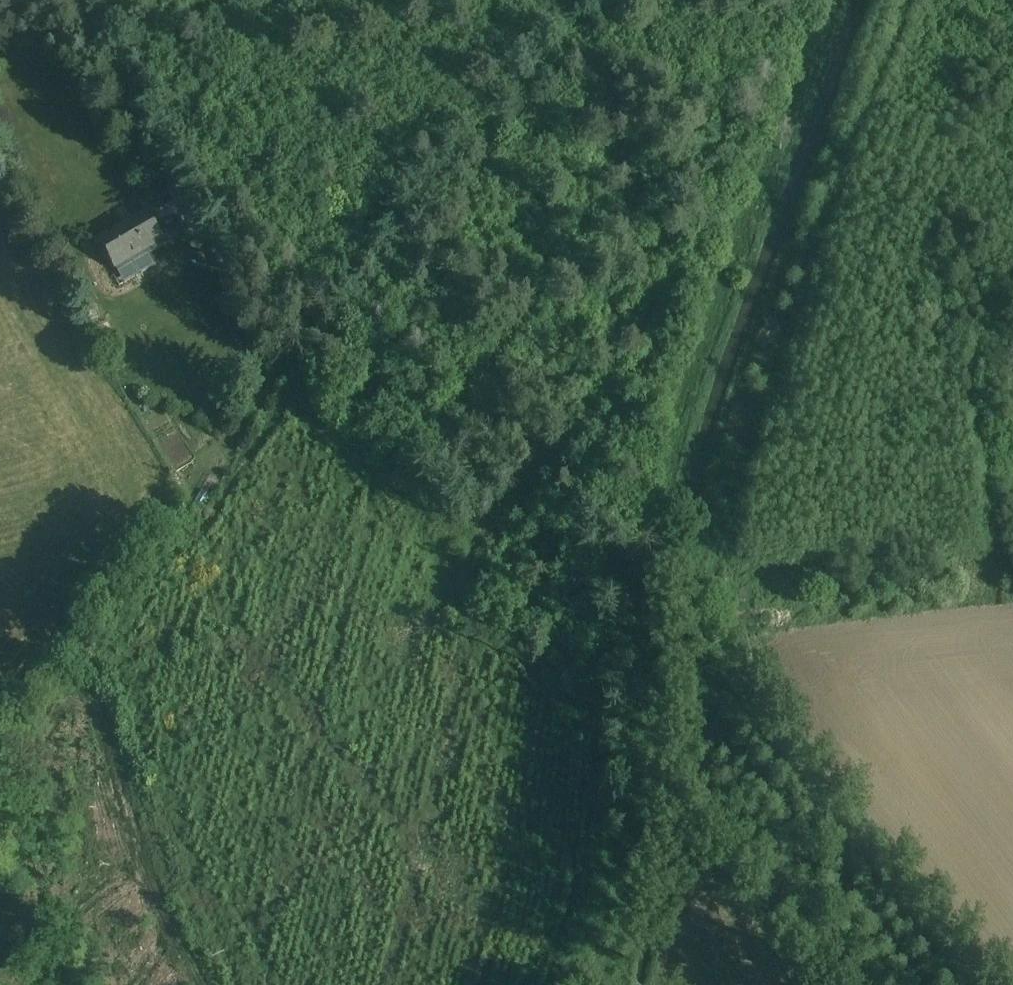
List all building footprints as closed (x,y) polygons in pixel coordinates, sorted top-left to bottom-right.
[(166,246),(147,214),(97,243),(116,275),(166,246)]
